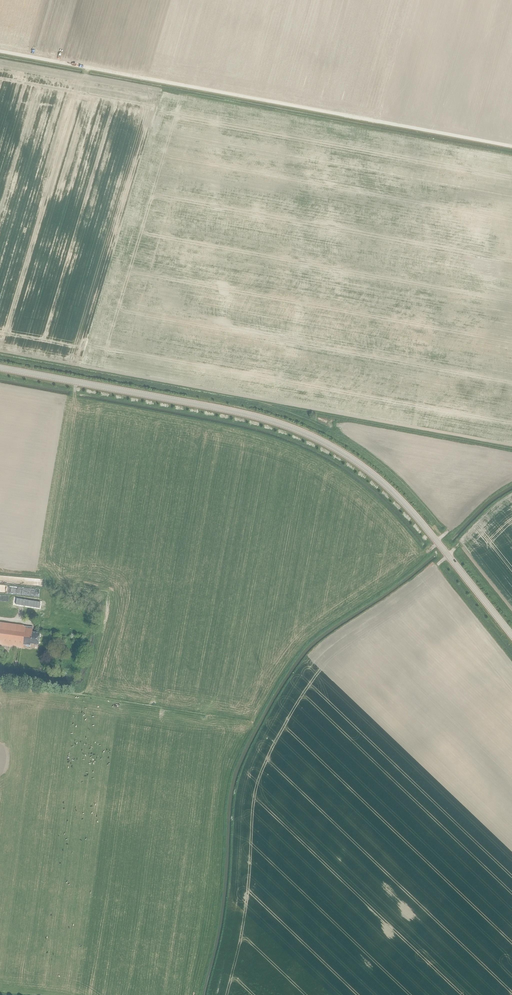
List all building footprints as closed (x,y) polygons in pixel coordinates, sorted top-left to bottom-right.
[(0,622),(0,644),(23,648),(23,644),(25,645),(26,646),(29,646),(31,645),(31,644),(39,645),(40,633),(33,632),(33,627),(24,626),(24,625),(0,622)]
